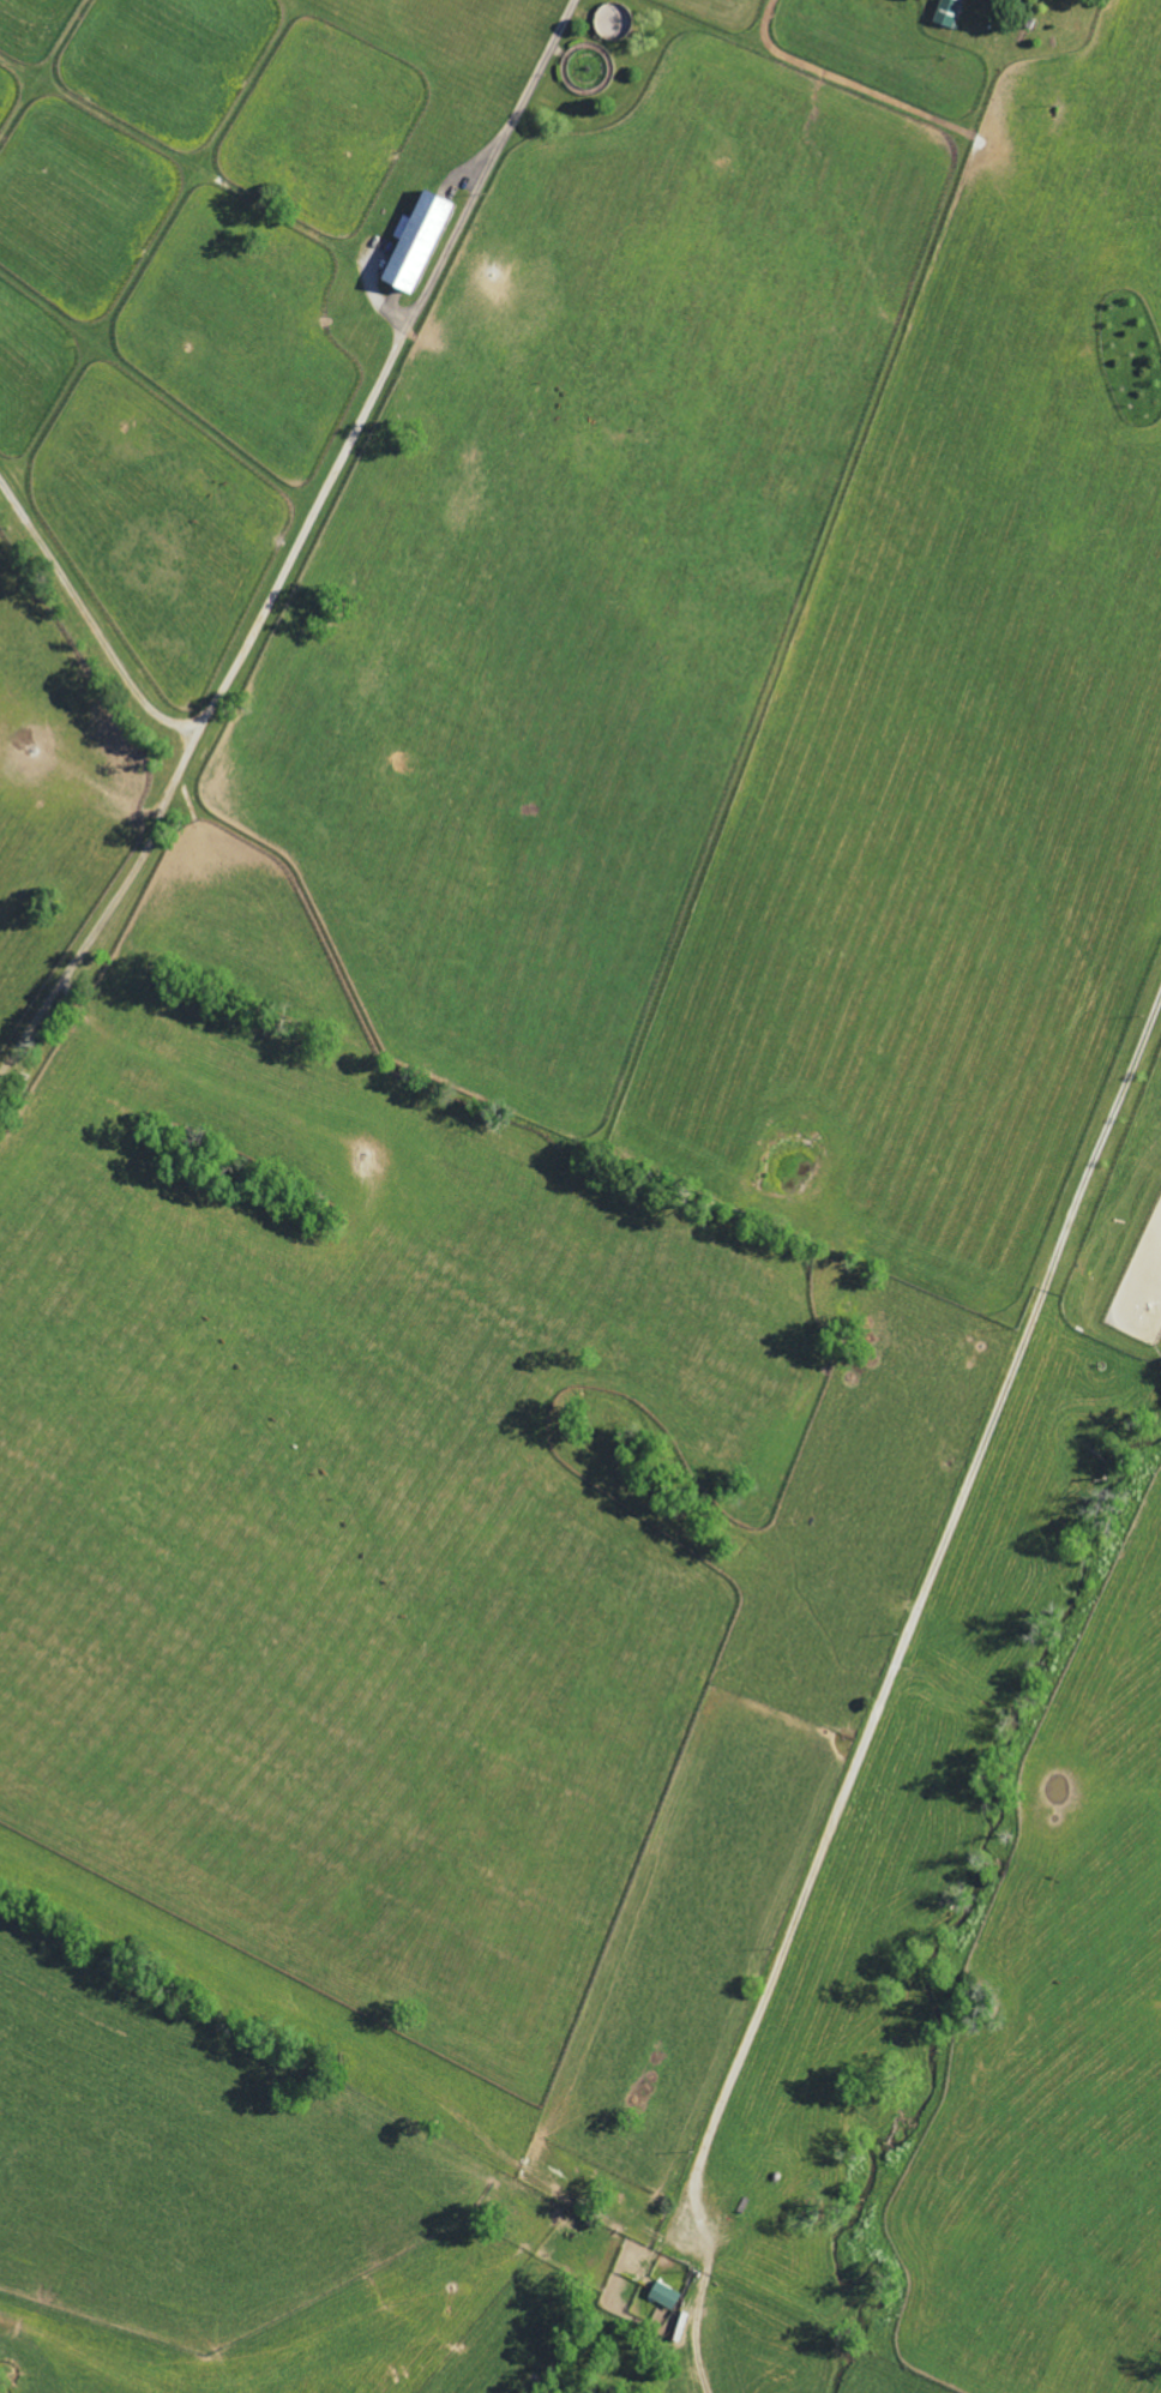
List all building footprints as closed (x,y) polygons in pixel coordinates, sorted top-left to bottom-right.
[(936,23),(954,30),(965,0),(945,0),(936,23)] [(453,204),(425,193),(414,220),(403,216),(395,239),(401,241),(384,284),(418,297),(453,204)] [(674,2311),(683,2294),(658,2281),(650,2298),(674,2311)]
